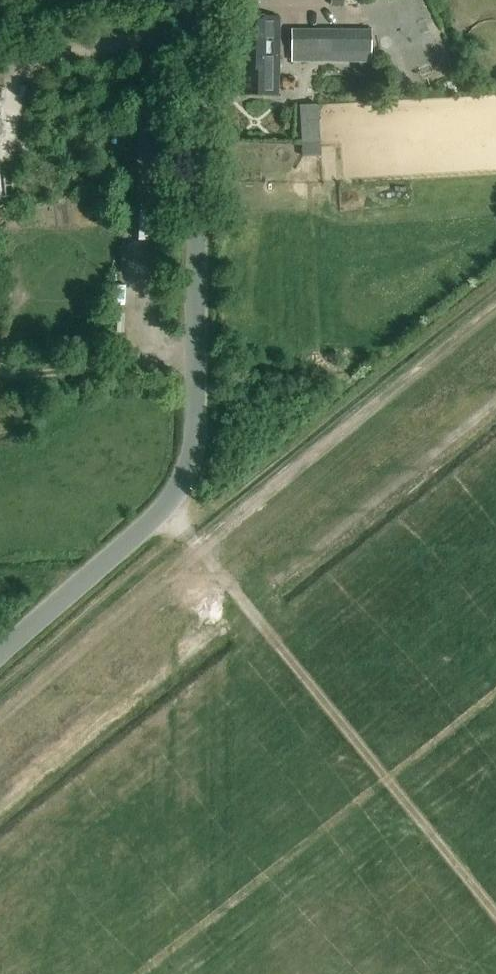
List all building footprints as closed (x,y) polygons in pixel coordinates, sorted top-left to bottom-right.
[(277,94),(277,19),(231,20),(231,70),(241,70),(241,94),(277,94)] [(371,29),(291,29),(291,62),(371,62),(371,29)] [(321,154),(318,104),(300,105),(302,155),(321,154)]
